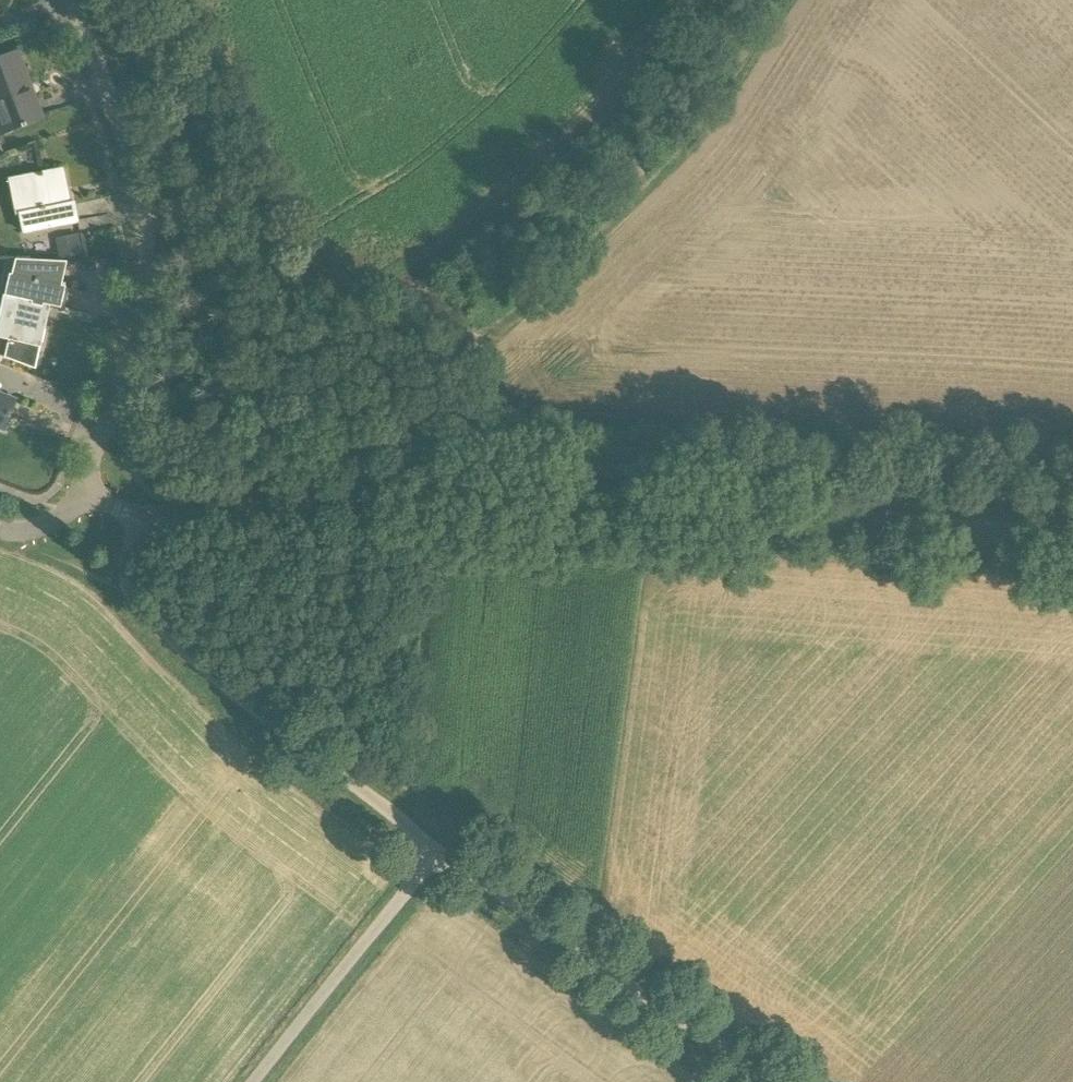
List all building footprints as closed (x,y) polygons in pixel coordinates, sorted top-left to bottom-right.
[(0,59),(0,123),(4,134),(44,119),(18,52),(0,59)] [(64,171),(16,180),(26,233),(79,223),(75,203),(71,204),(64,171)] [(79,234),(56,238),(60,259),(83,254),(79,234)] [(56,307),(61,308),(66,287),(14,274),(0,332),(0,335),(10,337),(9,341),(16,342),(14,352),(43,358),(56,307)] [(17,400),(0,393),(0,429),(5,431),(17,400)]
